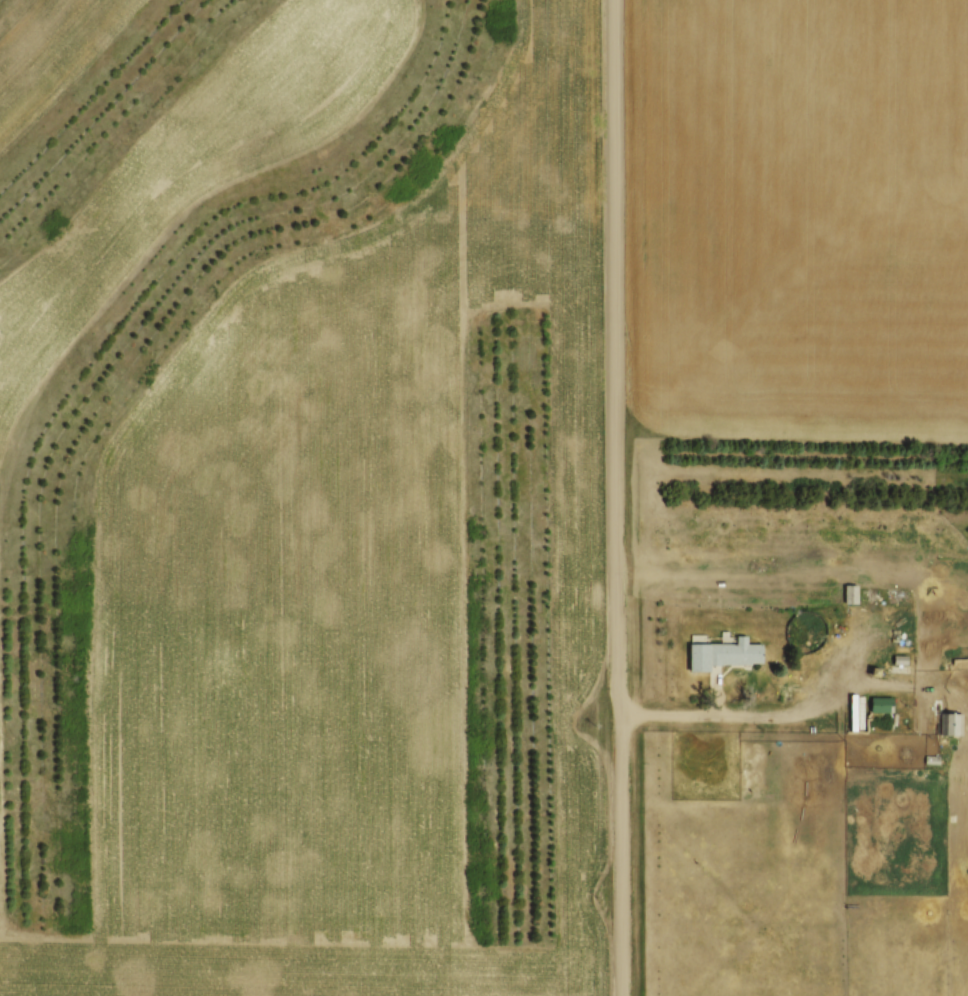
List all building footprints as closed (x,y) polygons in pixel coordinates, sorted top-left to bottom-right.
[(844,583),(857,583),(857,600),(844,600),(844,583)] [(690,641),(690,667),(710,667),(710,661),(762,661),(762,641),(747,641),(747,633),(737,633),(737,641),(690,641)] [(893,652),(906,652),(906,661),(893,661),(893,652)] [(941,711),(964,711),(964,731),(941,731),(941,711)] [(925,753),(938,753),(938,762),(924,761),(925,753)]
